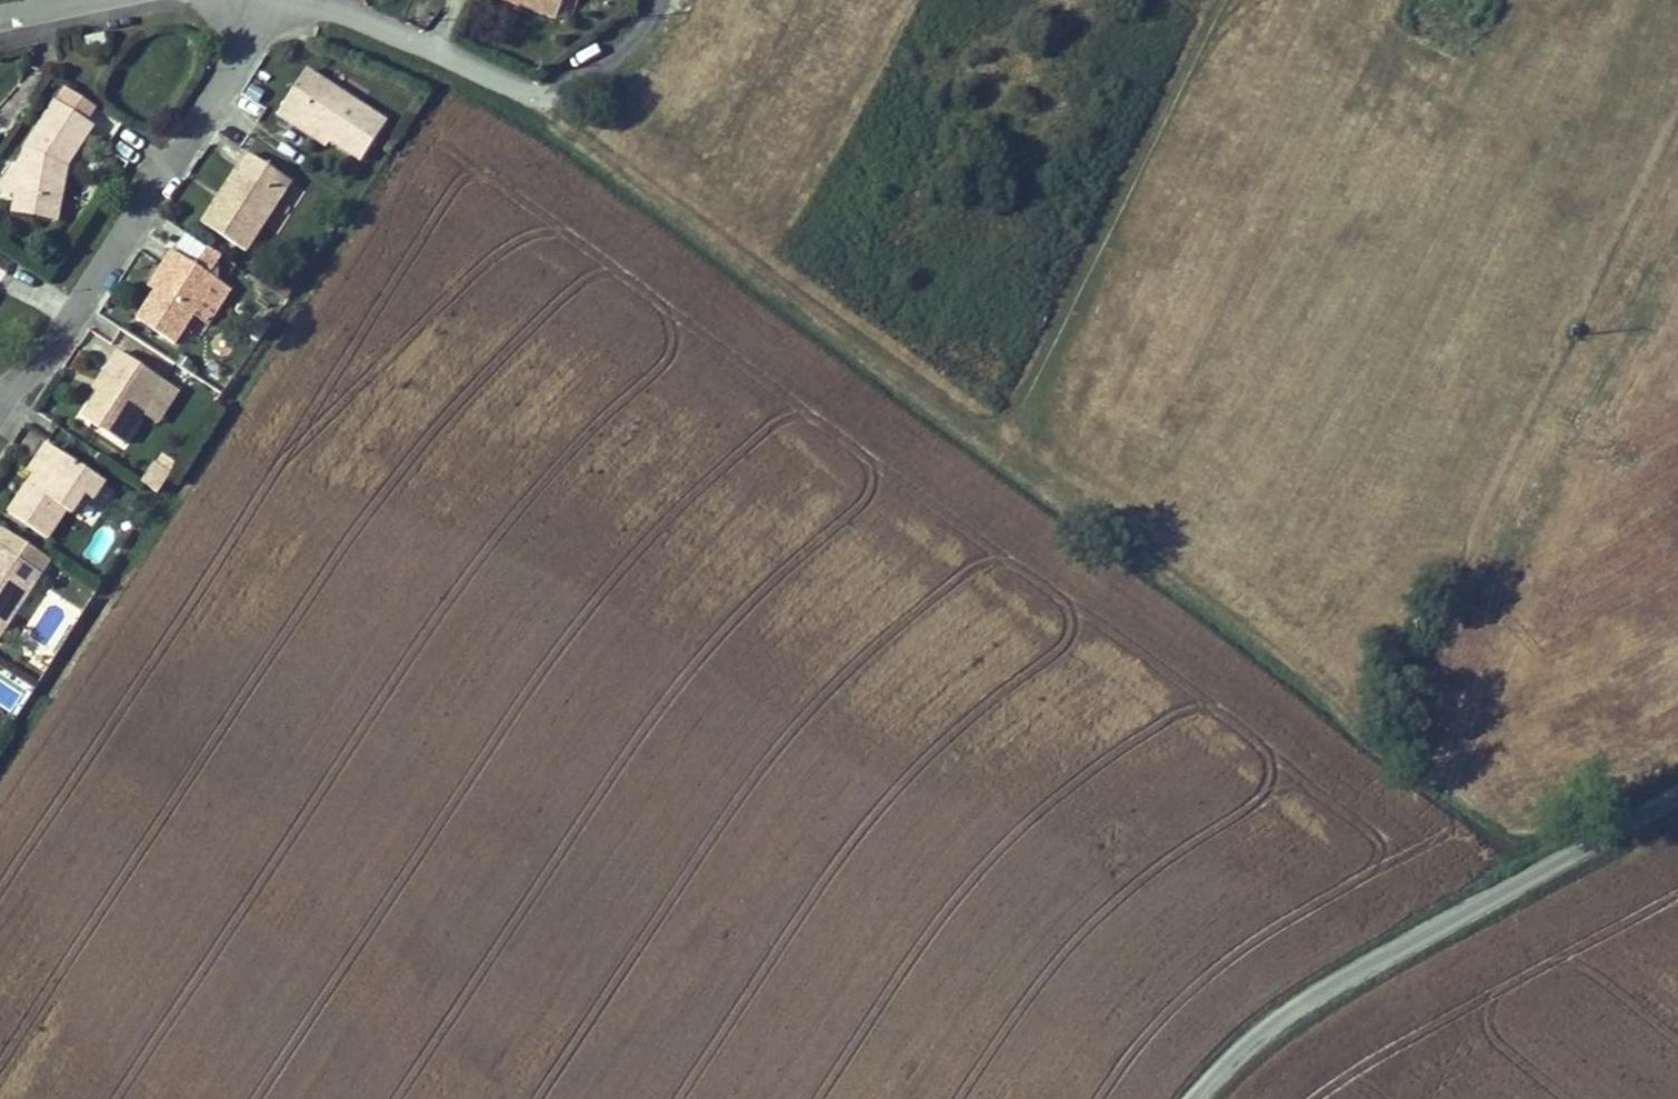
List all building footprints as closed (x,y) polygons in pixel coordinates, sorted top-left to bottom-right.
[(556,17),(563,0),(511,0),(556,17)] [(99,33),(81,36),(83,48),(101,46),(99,33)] [(295,123),(326,143),(358,163),(382,124),(301,73),(272,119),(289,130),(295,123)] [(63,167),(88,128),(50,103),(21,150),(19,164),(12,164),(0,182),(0,193),(13,196),(47,203),(53,165),(63,167)] [(289,130),(321,150),(326,143),(295,123),(289,130)] [(244,155),(197,226),(241,254),(287,184),(244,155)] [(10,214),(54,221),(63,167),(53,165),(47,203),(13,196),(10,214)] [(213,281),(168,252),(158,267),(165,272),(152,293),(134,321),(173,345),(213,281)] [(165,272),(158,267),(144,289),(152,293),(165,272)] [(163,383),(117,352),(105,369),(112,373),(97,398),(81,421),(122,446),(163,383)] [(112,373),(105,369),(90,393),(97,398),(112,373)] [(41,465),(33,478),(9,514),(48,540),(66,513),(71,516),(84,496),(93,502),(104,485),(45,446),(35,461),(41,465)] [(35,461),(26,474),(33,478),(41,465),(35,461)] [(29,589),(12,578),(21,563),(0,550),(0,633),(29,589)] [(12,578),(29,589),(38,574),(21,563),(12,578)] [(13,710),(28,682),(0,666),(0,703),(13,710)]
